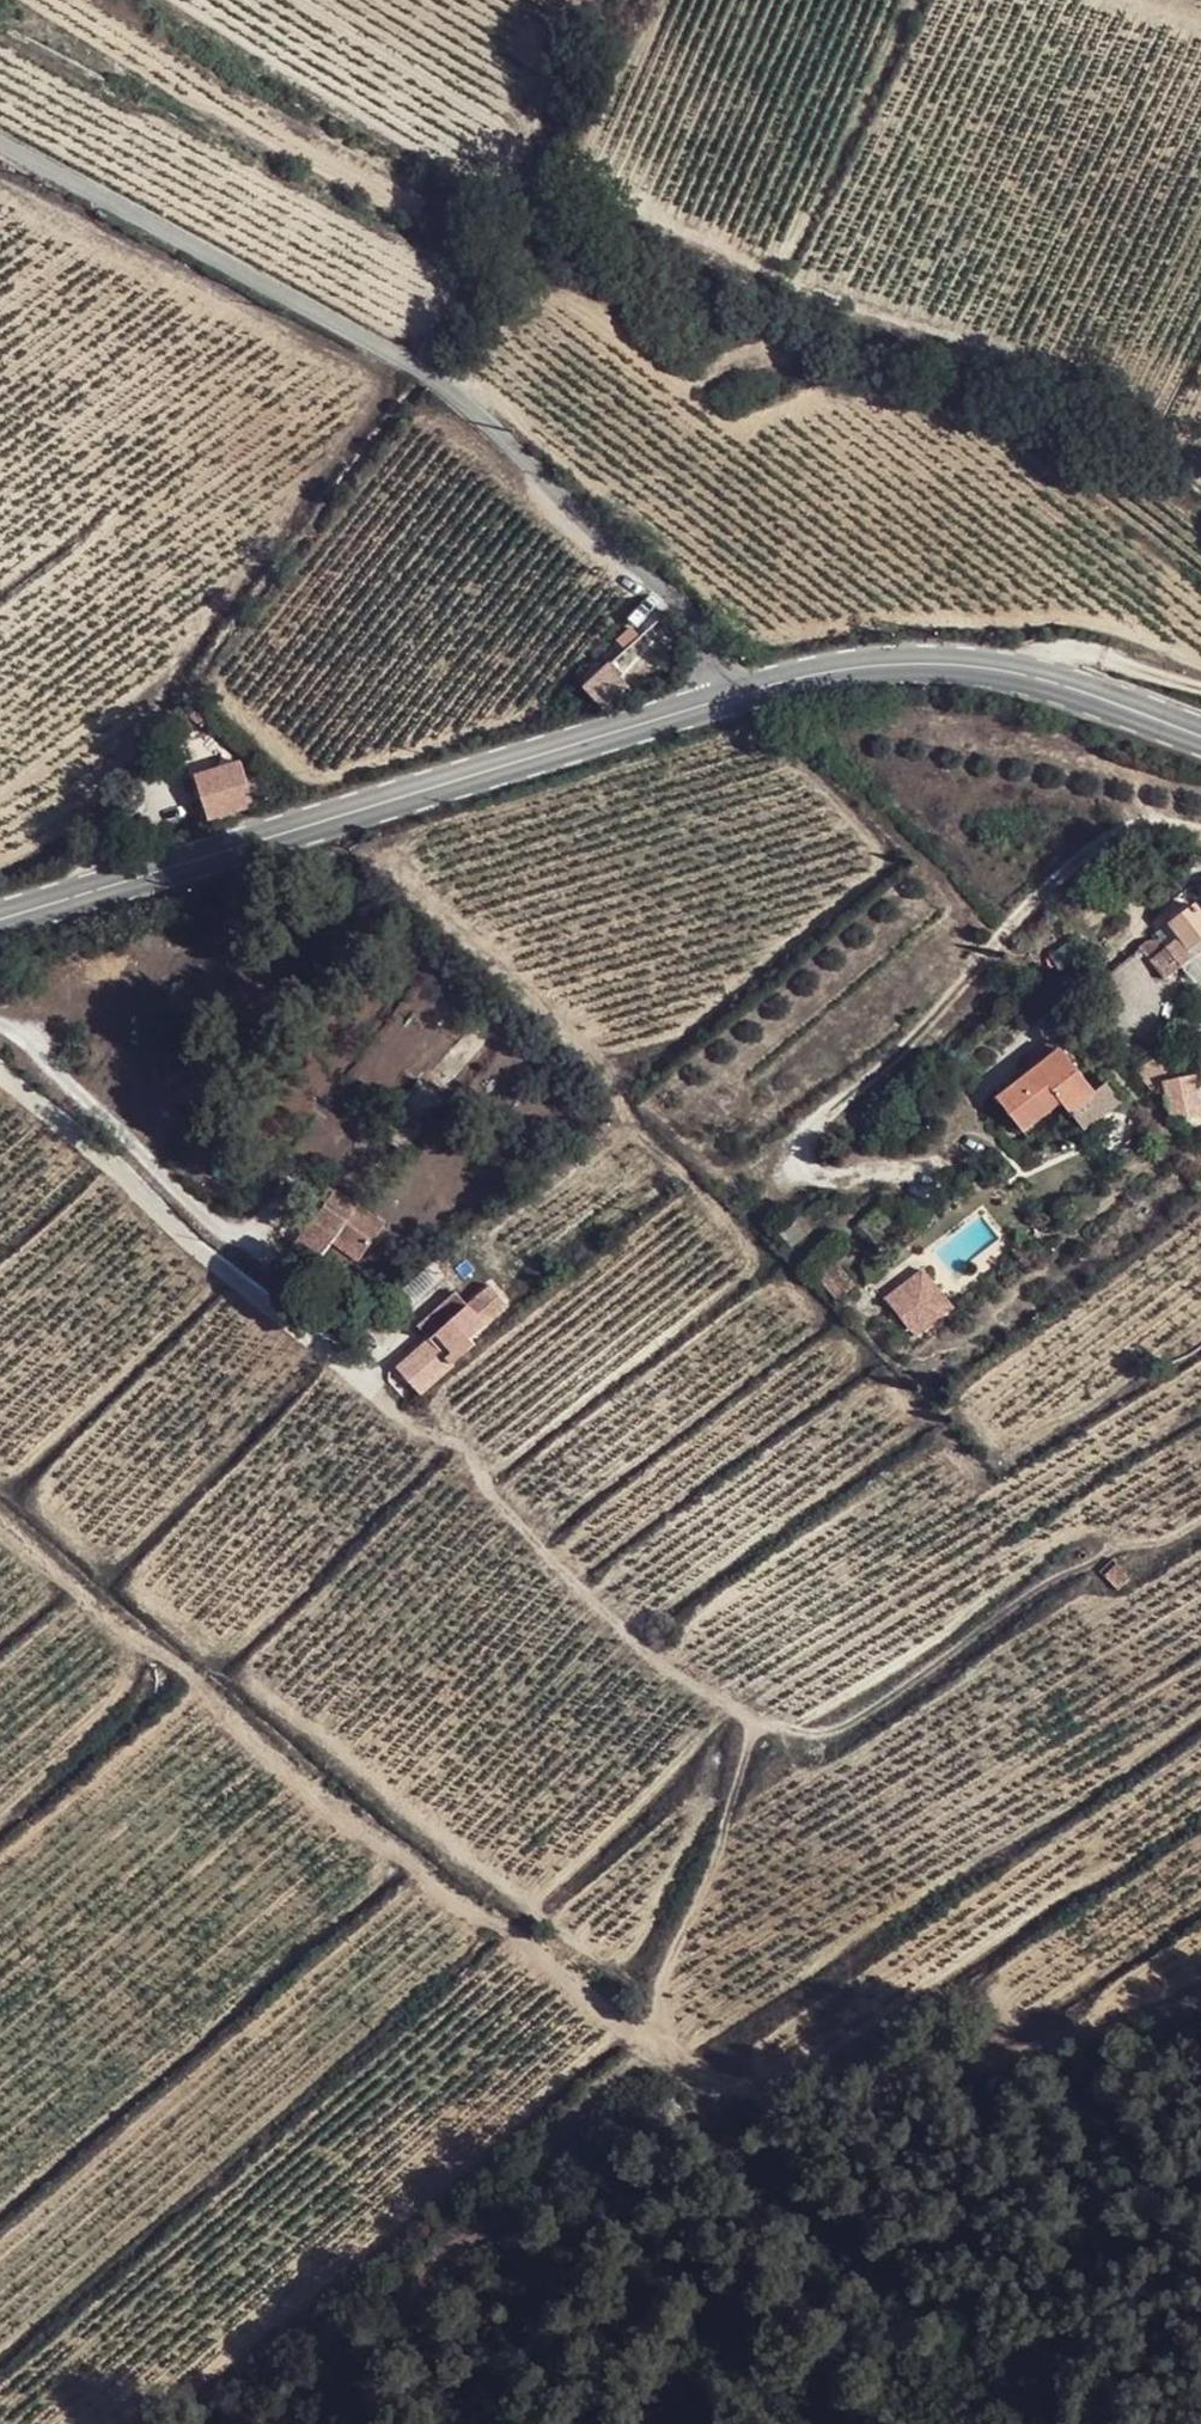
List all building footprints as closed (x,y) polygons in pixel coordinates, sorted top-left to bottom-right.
[(677,640),(671,631),(661,639),(669,649),(677,640)] [(609,662),(582,687),(603,708),(629,683),(609,662)] [(205,724),(211,716),(197,706),(191,714),(205,724)] [(240,761),(194,774),(208,818),(254,805),(240,761)] [(1167,922),(1177,935),(1165,943),(1158,936),(1141,940),(1140,947),(1164,977),(1179,965),(1176,961),(1190,951),(1188,949),(1200,938),(1200,908),(1196,901),(1167,922)] [(1182,965),(1200,990),(1200,950),(1182,965)] [(1067,1106),(1092,1087),(1059,1045),(995,1093),(1022,1129),(1061,1098),(1067,1106)] [(1135,1067),(1149,1087),(1169,1074),(1154,1054),(1135,1067)] [(1092,1087),(1067,1106),(1081,1125),(1117,1098),(1103,1079),(1092,1087)] [(317,1257),(359,1202),(337,1186),(297,1241),(317,1257)] [(924,1266),(882,1295),(912,1338),(954,1309),(924,1266)] [(409,1306),(434,1284),(421,1269),(396,1292),(409,1306)] [(446,1358),(509,1300),(490,1279),(468,1299),(430,1335),(397,1365),(422,1390),(451,1364),(446,1358)] [(420,1324),(430,1335),(468,1299),(459,1289),(420,1324)] [(1105,1572),(1118,1585),(1130,1574),(1118,1560),(1105,1572)]
